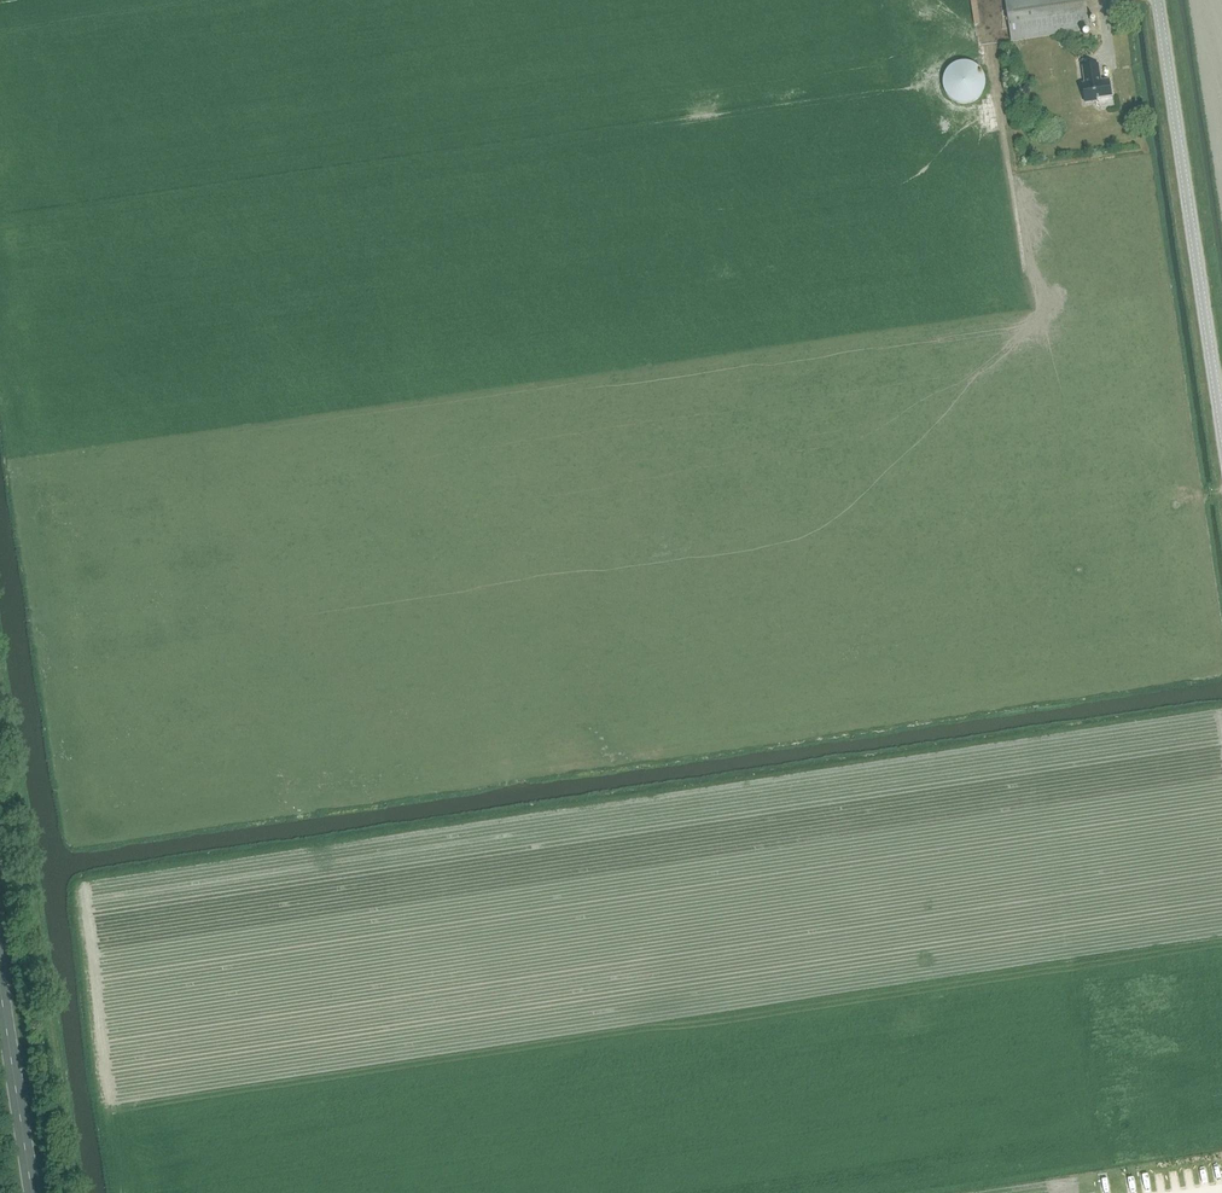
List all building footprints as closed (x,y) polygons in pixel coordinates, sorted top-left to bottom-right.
[(1090,30),(1085,0),(1005,0),(1012,42),(1090,30)] [(961,104),(963,104),(967,104),(970,103),(973,102),(976,101),(979,99),(981,96),(983,93),(985,88),(986,85),(986,80),(985,77),(984,74),(982,71),(980,68),(977,65),(974,64),(972,63),(969,62),(966,61),(963,61),(960,62),(957,63),(955,64),(952,66),(950,68),(948,70),(946,72),(945,75),(944,77),(943,80),(943,83),(944,87),(944,90),(945,92),(947,95),(949,98),(952,100),(954,101),(957,103),(960,103),(961,104)] [(1101,81),(1099,65),(1083,67),(1086,83),(1083,84),(1086,103),(1097,101),(1097,99),(1112,96),(1110,80),(1101,81)]
